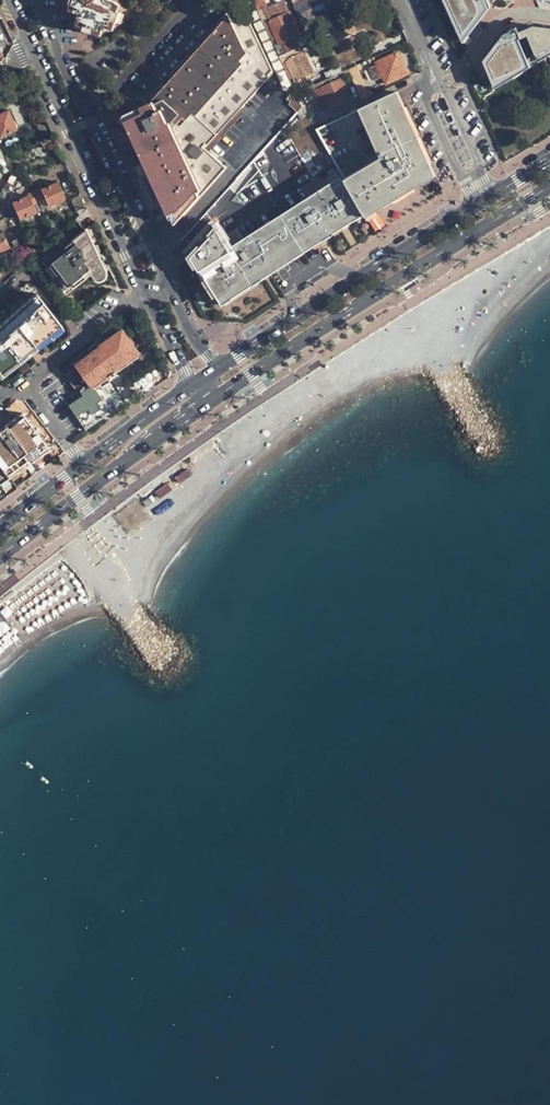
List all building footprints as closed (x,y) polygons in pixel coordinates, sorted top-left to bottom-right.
[(71,4),(77,6),(76,9),(84,12),(81,21),(83,21),(81,24),(104,30),(106,28),(109,29),(116,11),(113,10),(114,4),(106,1),(106,0),(72,0),(71,4)] [(263,0),(253,0),(256,7),(258,7),(280,56),(300,47),(301,46),(297,36),(300,35),(285,0),(283,0),(267,7),(263,0)] [(309,4),(308,0),(292,0),(310,42),(318,39),(316,34),(320,32),(322,31),(309,4)] [(463,46),(492,8),(489,0),(442,0),(463,46)] [(274,73),(239,1),(153,96),(155,102),(126,115),(176,224),(226,167),(205,148),(274,73)] [(377,11),(353,22),(356,30),(339,39),(330,43),(326,35),(322,37),(318,39),(310,42),(301,46),(300,47),(312,73),(309,75),(313,85),(329,78),(326,72),(335,68),(336,71),(343,68),(344,71),(348,69),(356,65),(368,60),(374,57),(397,46),(415,38),(398,1),(391,4),(393,9),(391,12),(386,15),(385,12),(379,14),(377,11)] [(391,4),(377,11),(379,14),(385,12),(386,15),(391,12),(393,9),(391,4)] [(353,22),(343,27),(335,30),(339,39),(356,30),(353,22)] [(526,31),(540,64),(549,58),(549,29),(535,27),(526,31)] [(335,30),(326,35),(330,43),(339,39),(335,30)] [(534,67),(521,37),(513,41),(505,35),(484,63),(496,90),(534,67)] [(293,87),(295,92),(296,93),(296,94),(312,86),(313,85),(309,75),(312,73),(300,47),(280,56),(279,57),(289,77),(292,76),(295,82),(299,80),(301,84),(296,86),(293,87)] [(371,69),(376,81),(382,78),(386,85),(409,74),(399,52),(375,62),(377,65),(371,69)] [(358,70),(356,65),(348,69),(350,74),(358,70)] [(329,78),(344,71),(343,68),(336,71),(335,68),(326,72),(329,78)] [(343,77),(350,74),(348,69),(344,71),(329,78),(313,85),(312,86),(314,91),(343,77)] [(350,74),(359,94),(368,90),(358,70),(350,74)] [(343,77),(314,91),(323,111),(352,97),(343,77)] [(368,90),(359,94),(362,100),(371,96),(368,90)] [(297,113),(303,106),(296,94),(296,93),(295,92),(291,93),(288,98),(291,102),(289,104),(297,113)] [(430,170),(395,92),(316,129),(344,179),(364,215),(427,175),(430,170)] [(309,116),(303,106),(297,113),(304,119),(309,116)] [(18,129),(9,109),(0,114),(0,137),(18,129)] [(43,121),(37,124),(42,136),(49,134),(43,121)] [(44,148),(54,144),(51,137),(41,141),(44,148)] [(364,215),(344,179),(321,193),(310,200),(232,250),(215,223),(188,250),(224,305),(364,215)] [(301,186),(310,200),(321,193),(313,180),(301,186)] [(40,187),(33,190),(39,203),(46,200),(49,207),(66,199),(58,181),(41,188),(40,187)] [(34,205),(39,203),(33,190),(28,193),(29,195),(12,202),(21,220),(37,212),(34,205)] [(85,208),(79,195),(71,198),(77,212),(85,208)] [(104,278),(106,273),(85,228),(64,246),(68,251),(45,270),(62,291),(88,272),(92,278),(94,279),(96,280),(99,281),(102,279),(104,278)] [(11,248),(3,232),(0,233),(0,252),(11,248)] [(21,245),(29,260),(36,254),(29,241),(21,245)] [(46,265),(37,253),(36,254),(29,260),(27,262),(36,273),(46,265)] [(0,326),(0,371),(1,372),(62,325),(36,293),(0,326)] [(87,381),(92,388),(101,382),(141,354),(124,329),(99,346),(100,348),(65,374),(75,389),(87,381)] [(120,410),(101,382),(92,388),(62,408),(81,436),(120,410)] [(50,449),(23,414),(0,430),(0,485),(50,449)] [(11,626),(0,613),(0,635),(11,626)]
